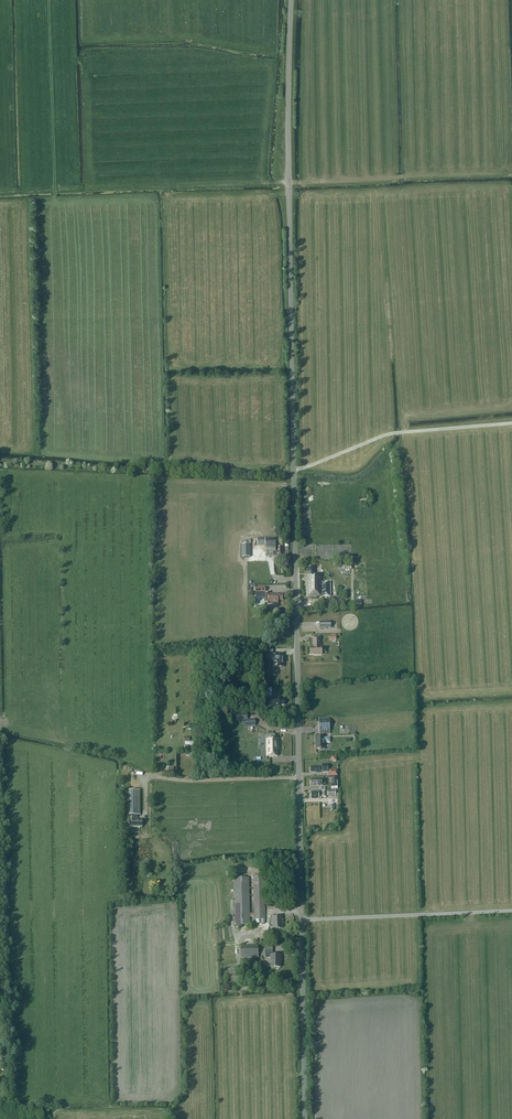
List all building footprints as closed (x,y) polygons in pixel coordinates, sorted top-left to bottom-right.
[(267,552),(267,557),(284,556),(284,550),(282,550),(282,547),(275,548),(275,542),(266,542),(266,552),(267,552)] [(314,573),(314,567),(307,567),(307,575),(306,575),(307,597),(330,596),(330,582),(322,583),(322,573),(314,573)] [(265,599),(265,603),(273,603),(273,604),(274,605),(277,605),(278,604),(278,600),(282,600),(282,595),(277,595),(277,594),(270,594),(270,593),(265,593),(265,588),(255,588),(255,593),(262,593),(262,599),(265,599)] [(320,649),(320,637),(313,637),(313,648),(310,648),(310,654),(314,654),(314,655),(322,654),(322,649),(320,649)] [(277,663),(277,668),(281,668),(281,664),(283,663),(283,655),(269,655),(269,659),(273,659),(273,664),(277,663)] [(275,707),(279,707),(279,705),(284,705),(284,699),(279,699),(279,697),(269,698),(269,708),(267,708),(267,713),(275,713),(275,707)] [(236,720),(244,720),(244,727),(255,726),(255,719),(248,719),(247,713),(236,713),(236,720)] [(330,737),(324,738),(324,737),(323,737),(323,733),(329,733),(329,718),(319,718),(319,733),(320,733),(320,737),(315,737),(316,749),(325,749),(325,743),(330,743),(330,737)] [(266,747),(279,747),(279,738),(275,738),(275,735),(267,735),(267,739),(266,739),(266,747)] [(266,747),(266,757),(278,757),(278,749),(279,749),(279,747),(266,747)] [(315,772),(315,773),(319,773),(319,771),(328,771),(328,765),(319,765),(319,766),(314,766),(314,767),(310,767),(310,772),(315,772)] [(327,784),(327,790),(337,790),(337,782),(334,782),(334,784),(327,784)] [(311,792),(311,799),(318,799),(318,797),(326,797),(326,796),(335,796),(335,791),(328,791),(328,792),(311,792)] [(132,822),(132,829),(143,829),(142,821),(138,821),(137,821),(137,817),(140,817),(140,792),(129,792),(129,817),(132,817),(132,822)] [(254,875),(255,913),(249,914),(248,878),(235,879),(236,925),(249,925),(249,917),(255,917),(255,924),(264,923),(263,875),(254,875)] [(281,921),(281,916),(271,917),(271,925),(272,925),(273,929),(283,929),(283,921),(281,921)] [(241,955),(258,955),(258,946),(241,946),(241,955)] [(281,955),(273,955),(272,952),(265,952),(263,952),(263,957),(265,957),(265,958),(269,958),(270,968),(281,968),(281,963),(282,963),(281,955)]
